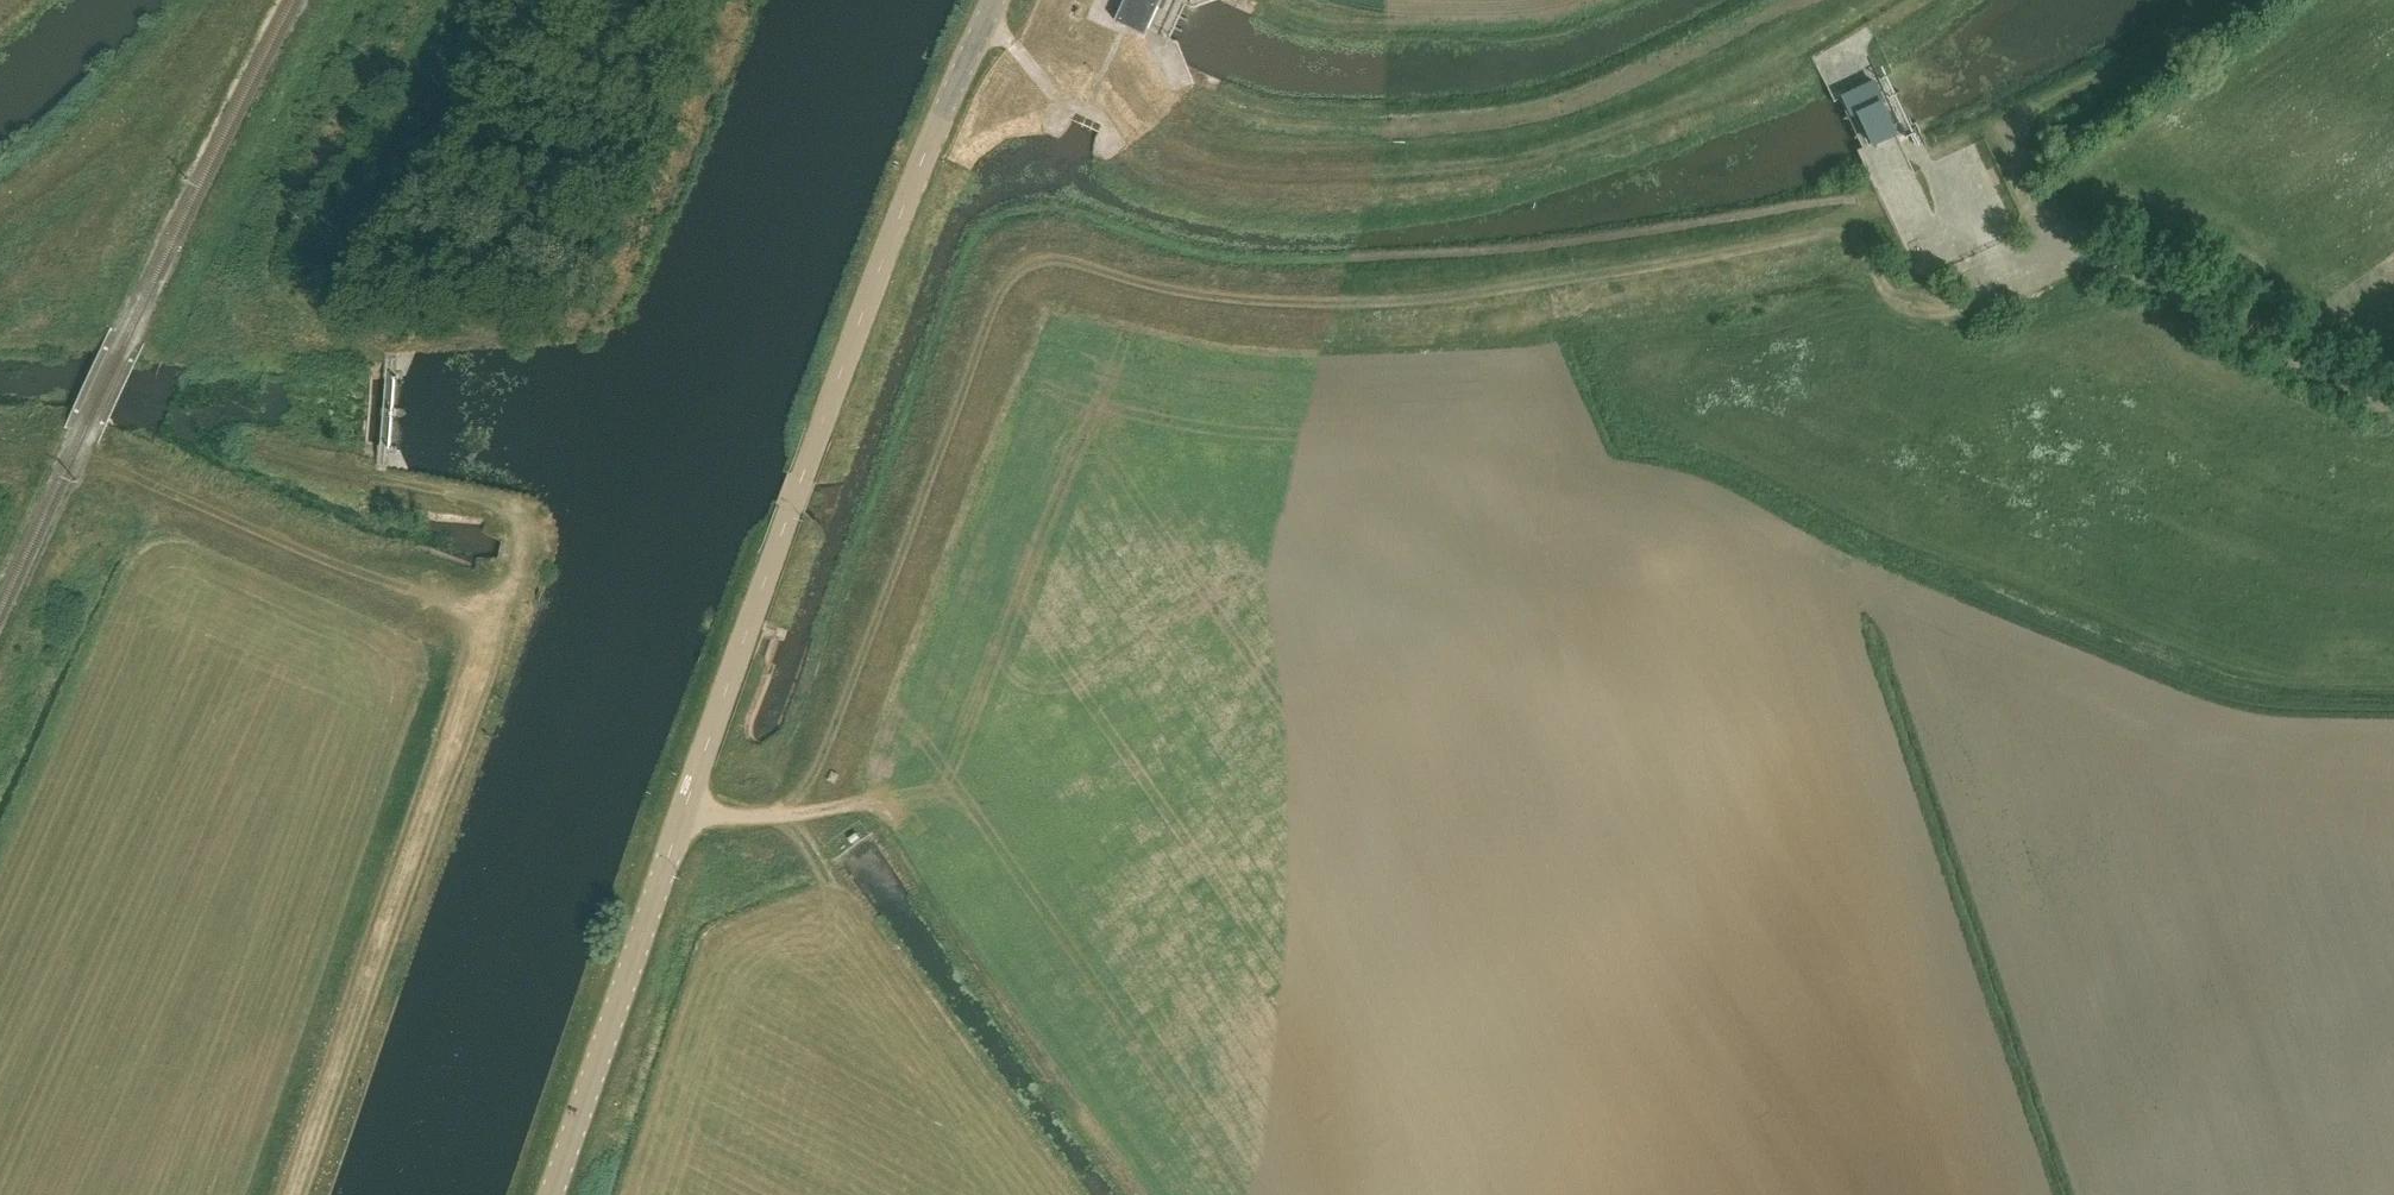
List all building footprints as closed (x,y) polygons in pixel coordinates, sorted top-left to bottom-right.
[(1115,21),(1145,35),(1161,0),(1124,0),(1115,21)] [(1868,69),(1839,88),(1883,158),(1912,139),(1868,69)]
